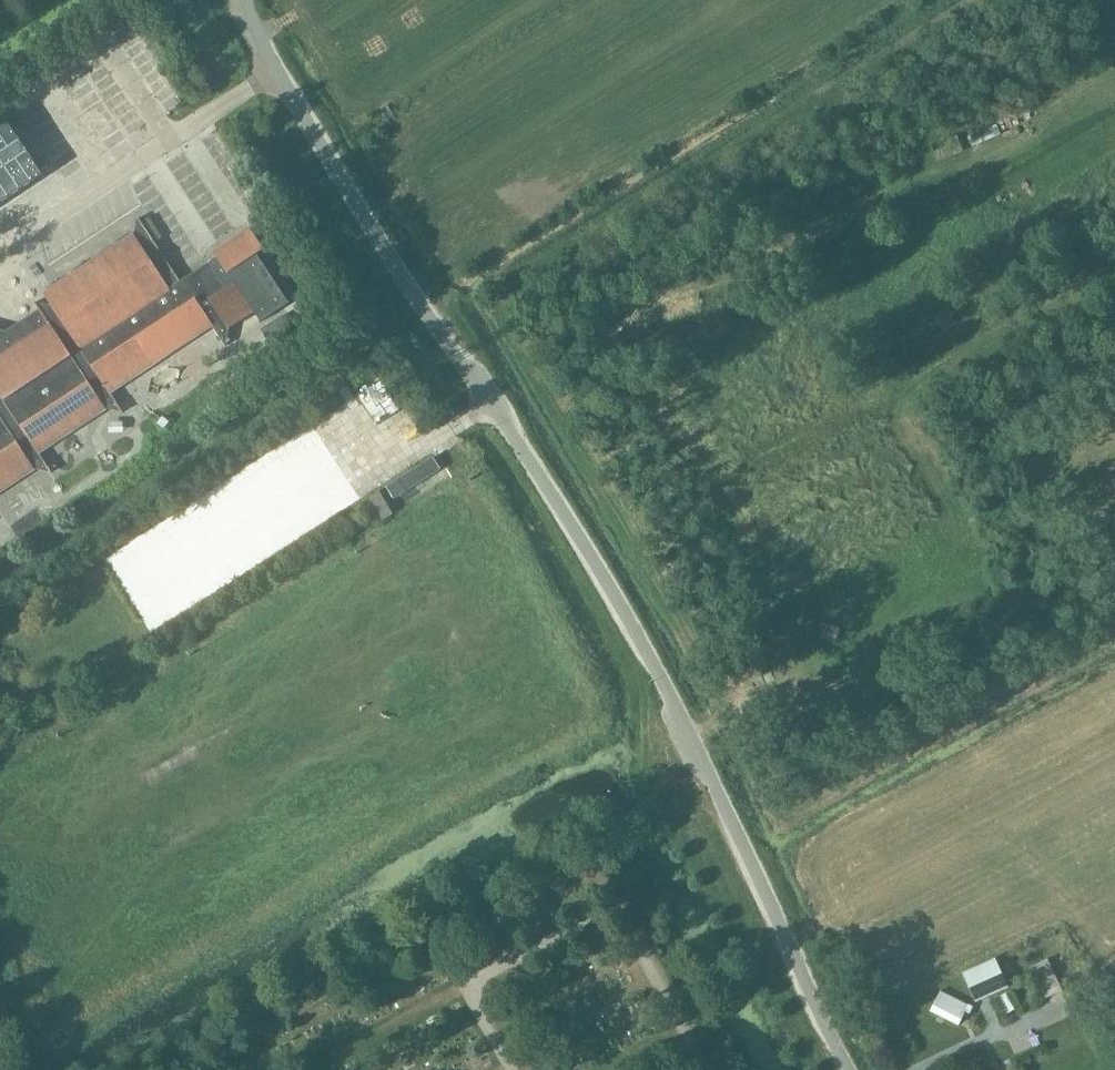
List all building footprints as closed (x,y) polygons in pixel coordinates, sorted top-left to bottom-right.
[(40,309),(7,331),(0,329),(0,494),(36,470),(52,473),(39,455),(108,410),(124,413),(109,393),(156,364),(212,325),(225,345),(226,344),(229,328),(253,312),(260,322),(288,303),(255,254),(263,249),(249,228),(213,252),(217,258),(210,262),(209,261),(180,281),(154,243),(162,238),(148,217),(141,222),(138,218),(133,236),(44,294),(51,304),(36,302),(40,309)] [(260,330),(270,346),(294,331),(284,316),(275,321),(260,330)] [(386,488),(393,499),(440,469),(433,458),(386,488)] [(960,970),(960,971),(974,1000),(1009,984),(995,954),(960,970)] [(1031,966),(1046,996),(1062,988),(1047,959),(1031,966)] [(929,1010),(959,1024),(968,1001),(940,989),(929,1010)] [(994,998),(1002,1013),(1015,1006),(1007,992),(994,998)]
